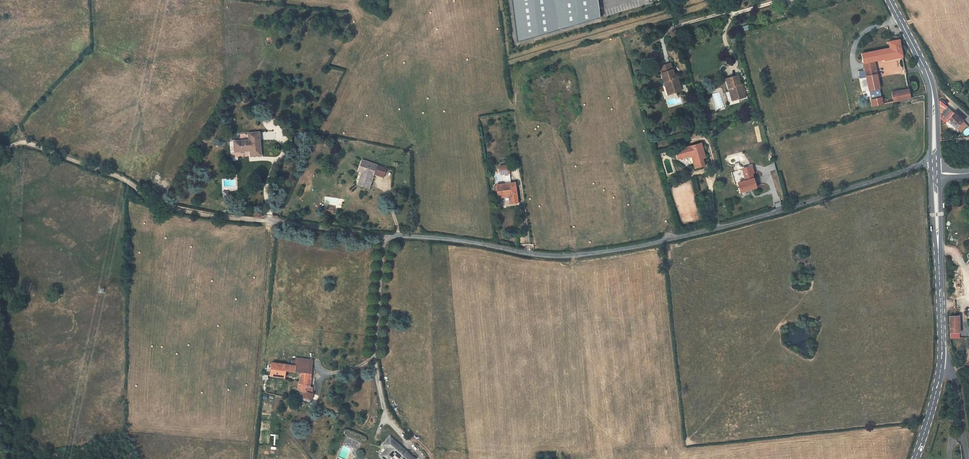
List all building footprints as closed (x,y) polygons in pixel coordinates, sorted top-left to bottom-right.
[(599,25),(596,0),(512,0),(516,34),(599,25)] [(902,55),(899,40),(898,35),(895,36),(896,40),(887,42),(887,44),(889,43),(890,48),(861,54),(863,63),(874,61),(886,58),(902,55)] [(866,76),(876,74),(874,61),(863,63),(866,76)] [(659,67),(661,73),(673,69),(671,63),(659,67)] [(661,73),(665,85),(667,85),(669,94),(681,90),(678,81),(676,81),(673,69),(661,73)] [(866,76),(869,91),(879,89),(876,74),(866,76)] [(740,85),(738,75),(726,79),(729,91),(731,91),(734,100),(746,97),(743,87),(741,87),(740,85)] [(910,98),(908,89),(892,92),(893,102),(910,98)] [(871,100),(872,106),(886,103),(886,99),(882,99),(881,97),(871,100)] [(953,112),(945,105),(941,116),(946,120),(953,112)] [(962,121),(953,112),(946,120),(956,129),(962,121)] [(261,155),(259,132),(249,133),(249,140),(234,141),(235,152),(249,150),(249,149),(253,149),(253,156),(261,155)] [(704,155),(701,143),(679,149),(682,158),(691,155),(695,168),(704,165),(702,158),(702,155),(704,155)] [(359,185),(368,188),(374,173),(375,171),(377,172),(376,174),(383,177),(386,168),(377,165),(362,160),(359,169),(364,171),(359,185)] [(508,165),(499,166),(500,174),(509,173),(508,165)] [(740,192),(756,187),(751,172),(744,174),(746,181),(738,183),(740,192)] [(517,199),(515,182),(496,185),(496,186),(498,196),(510,194),(510,196),(511,200),(517,199)] [(959,316),(949,316),(950,338),(959,338),(959,332),(959,316)] [(296,365),(295,372),(301,373),(311,373),(312,360),(296,358),(296,360),(291,359),(290,365),(296,365)] [(296,365),(290,365),(266,362),(264,374),(263,374),(262,392),(266,392),(268,375),(270,376),(283,377),(284,371),(286,371),(295,372),(296,365)] [(311,373),(301,373),(298,383),(298,386),(297,389),(301,390),(305,392),(304,396),(303,397),(311,399),(312,394),(312,393),(312,387),(310,387),(311,373)] [(390,437),(383,444),(387,448),(381,456),(384,458),(390,458),(394,454),(400,458),(414,458),(390,437)]
